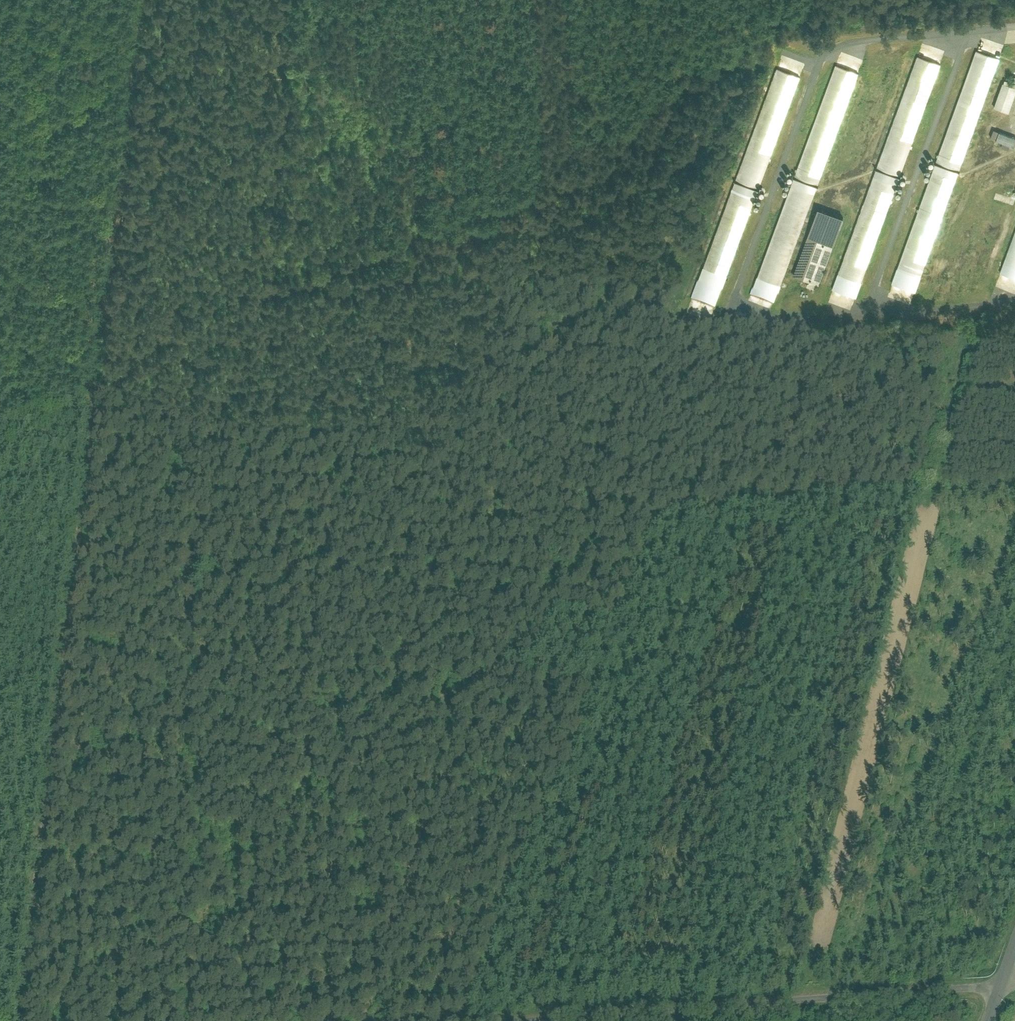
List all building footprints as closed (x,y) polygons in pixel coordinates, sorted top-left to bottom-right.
[(978,52),(891,288),(914,296),(1001,60),(978,52)] [(918,55),(831,291),(854,299),(941,63),(918,55)] [(835,65),(748,301),(771,309),(858,73),(835,65)] [(776,67),(689,304),(712,312),(799,76),(776,67)] [(1003,83),(994,106),(1008,111),(1014,91),(1014,88),(1003,83)] [(999,130),(996,139),(1014,145),(1014,142),(1014,136),(999,130)] [(843,218),(818,209),(793,276),(818,285),(843,218)] [(1000,277),(1014,283),(1014,236),(1000,277)]
